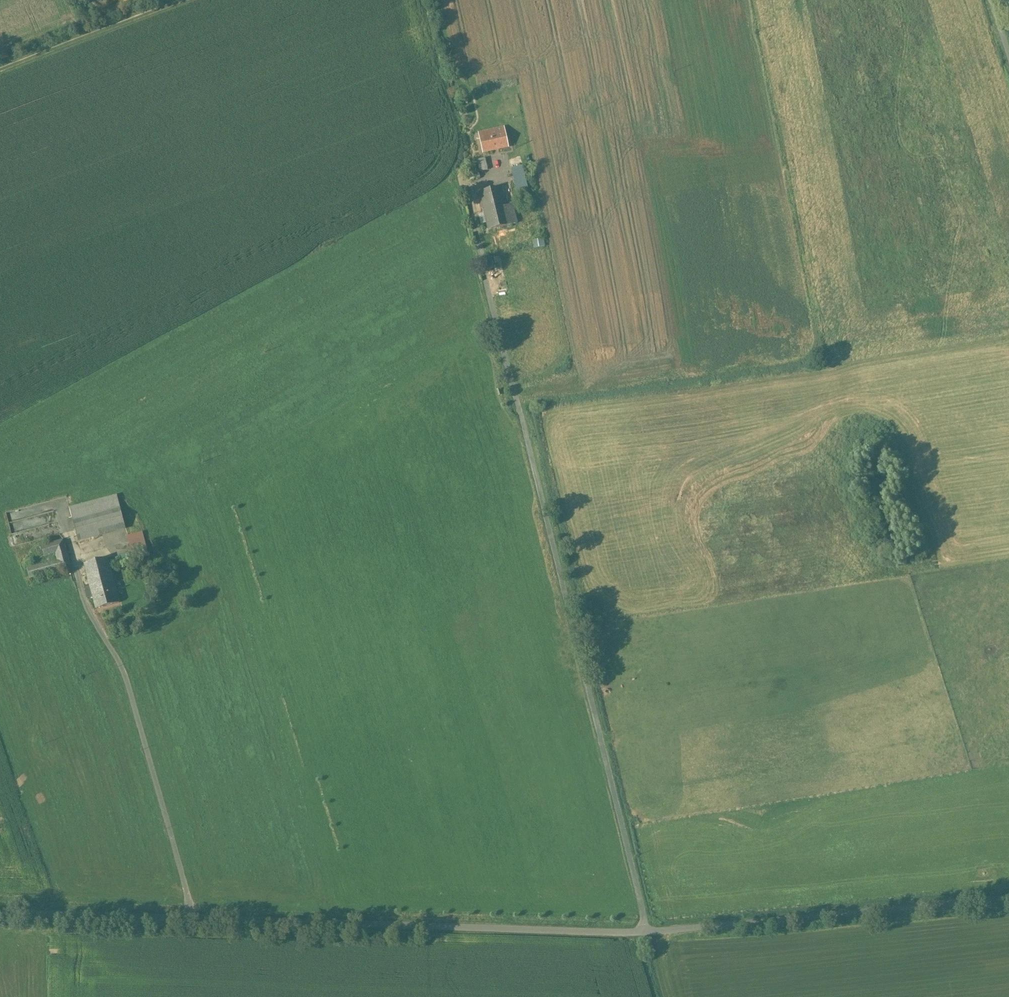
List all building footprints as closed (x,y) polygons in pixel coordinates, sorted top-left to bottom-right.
[(504,128),(479,133),(481,144),(482,147),(483,152),(492,150),(508,147),(504,128)] [(477,159),(480,171),(488,169),(485,157),(477,159)] [(522,166),(511,169),(517,191),(524,190),(528,189),(522,166)] [(478,170),(469,172),(471,179),(479,177),(478,170)] [(501,187),(479,192),(484,212),(506,206),(501,187)] [(506,206),(484,212),(485,213),(478,215),(478,216),(479,216),(482,224),(487,223),(489,231),(517,224),(512,205),(506,206)] [(544,238),(532,239),(533,247),(545,246),(544,238)] [(117,496),(70,508),(73,521),(120,509),(117,496)] [(120,509),(73,521),(78,541),(126,529),(120,509)] [(141,532),(126,536),(132,558),(147,554),(141,532)] [(58,561),(28,569),(30,579),(71,568),(63,540),(41,547),(44,557),(56,554),(58,561)] [(108,557),(85,563),(91,585),(114,578),(108,557)] [(114,578),(91,585),(94,595),(97,608),(120,601),(114,578)] [(91,585),(84,586),(87,597),(94,595),(91,585)]
